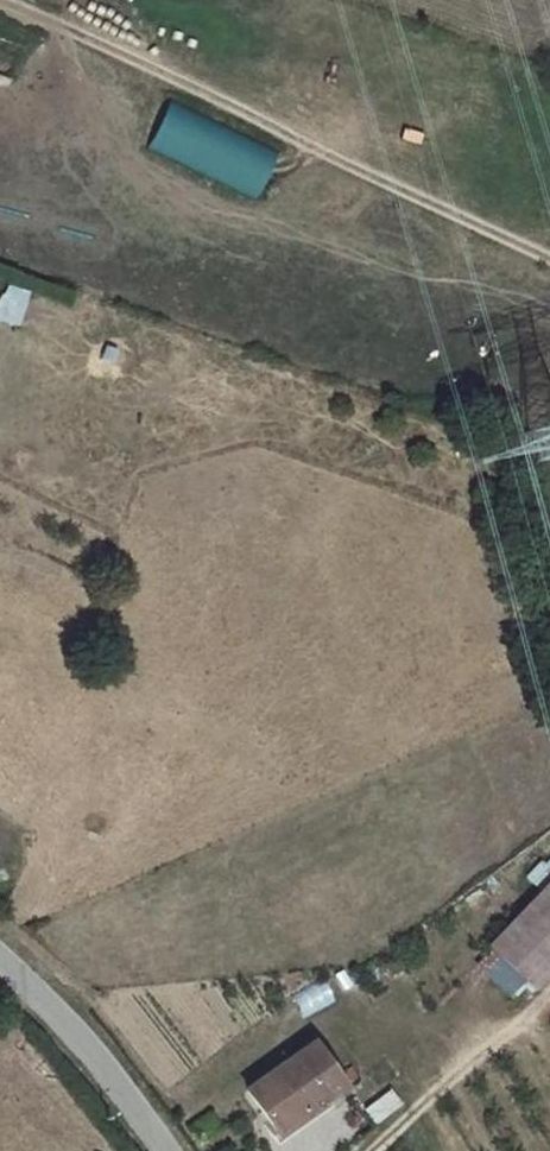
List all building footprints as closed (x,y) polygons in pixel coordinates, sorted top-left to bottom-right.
[(264,196),(281,146),(167,107),(150,157),(264,196)] [(490,937),(537,983),(549,970),(549,875),(490,937)] [(338,1083),(308,1040),(248,1082),(279,1125),(338,1083)]
